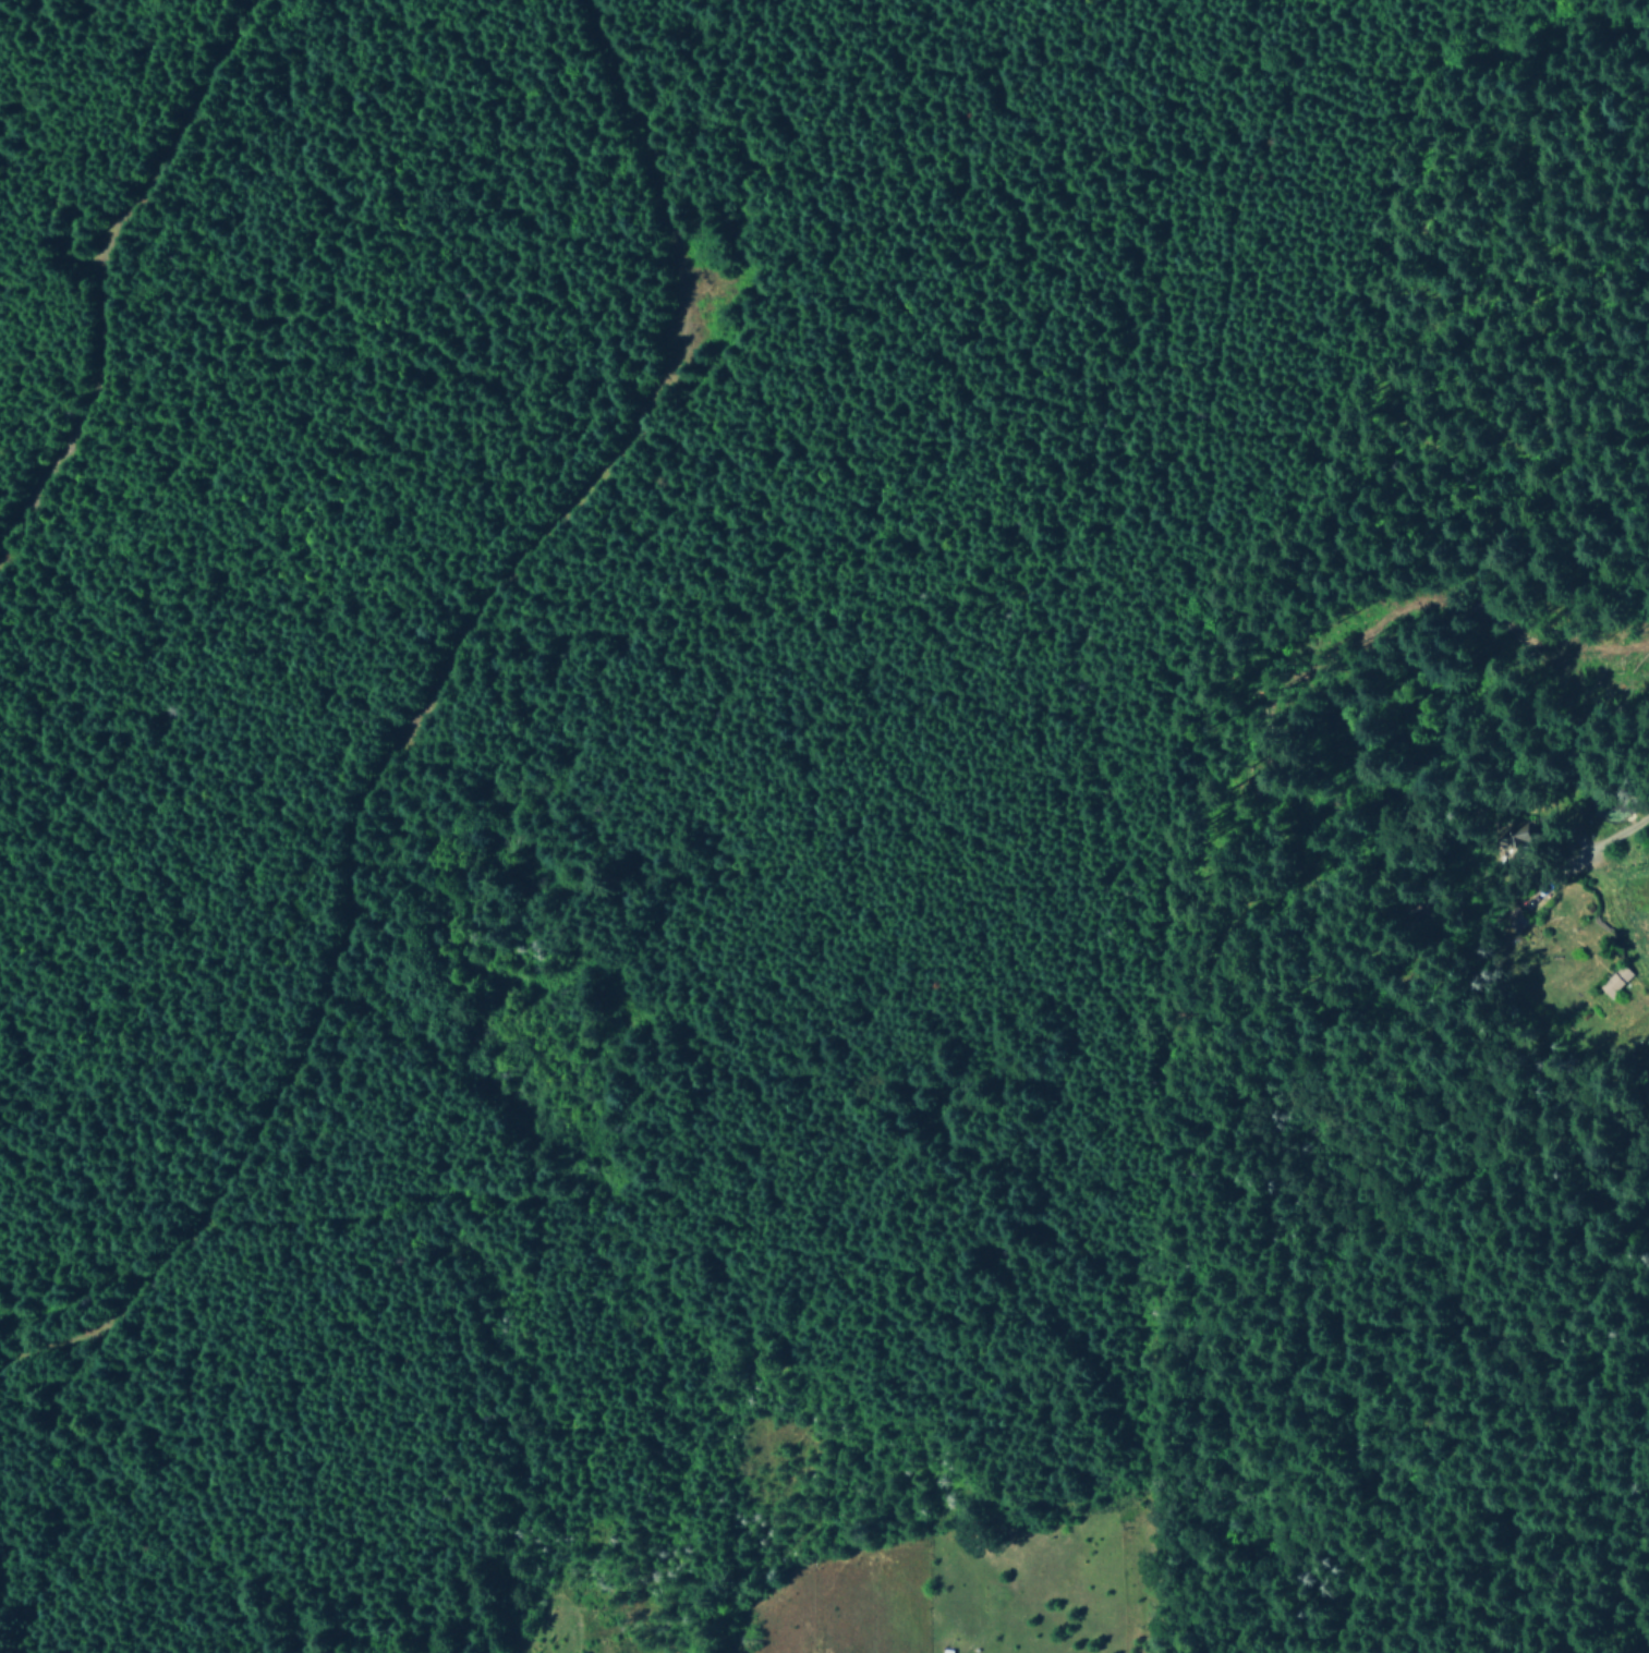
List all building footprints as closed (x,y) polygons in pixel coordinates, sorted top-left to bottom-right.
[(1609,998),(1631,973),(1620,963),(1598,988),(1609,998)]
